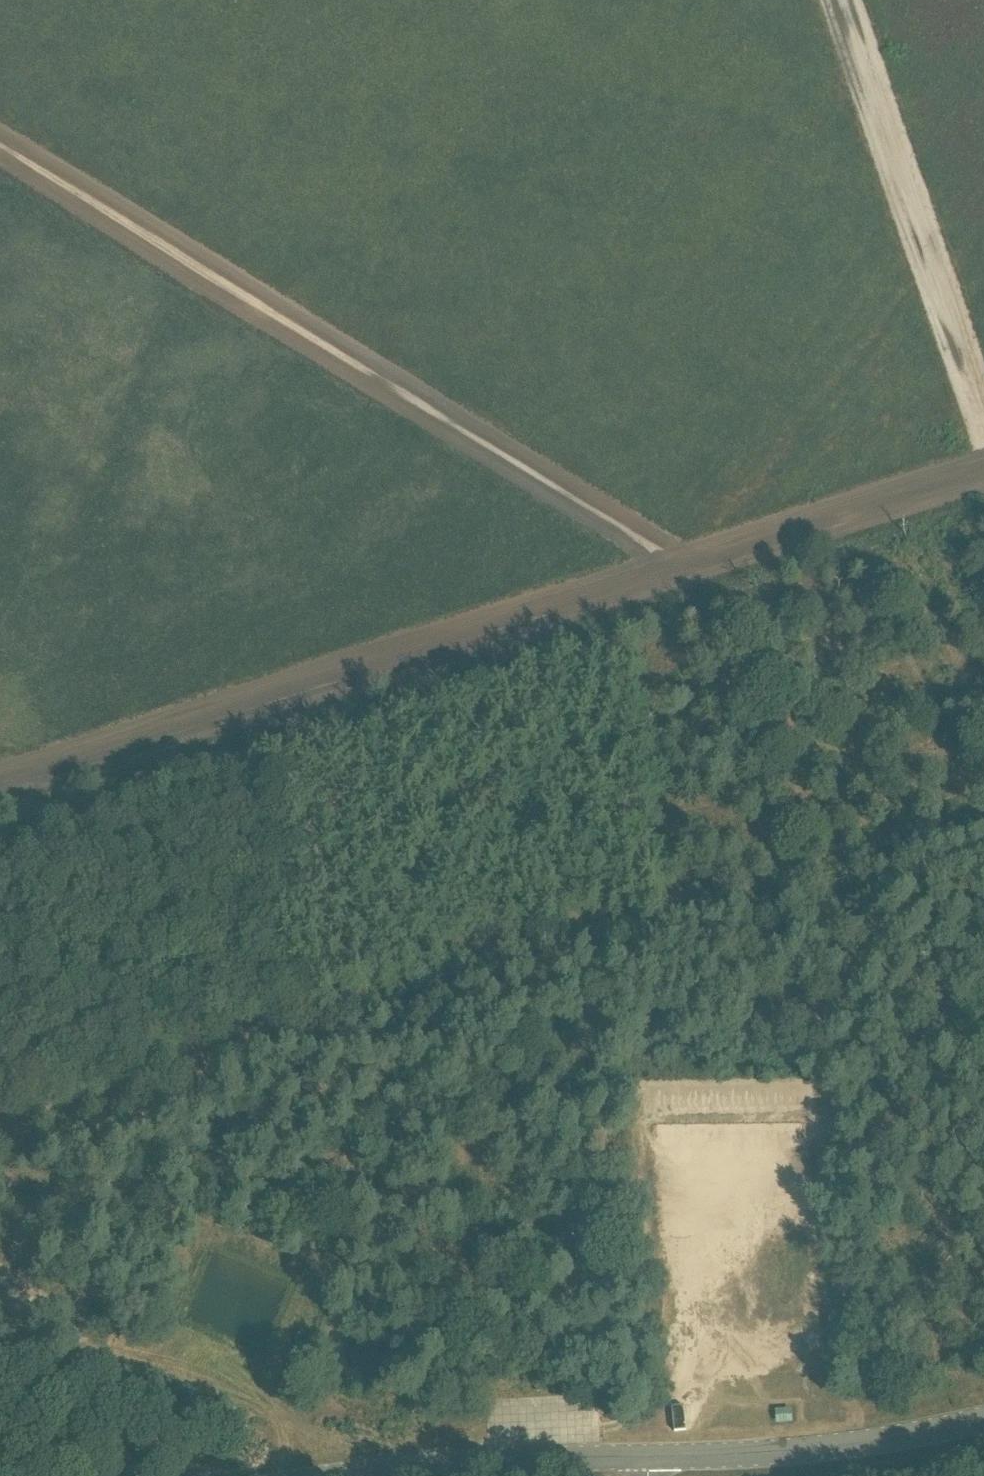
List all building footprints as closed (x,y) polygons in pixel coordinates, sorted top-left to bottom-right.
[(781,1410),(781,1396),(765,1397),(766,1410),(781,1410)] [(683,1406),(671,1408),(675,1435),(686,1433),(683,1406)]
